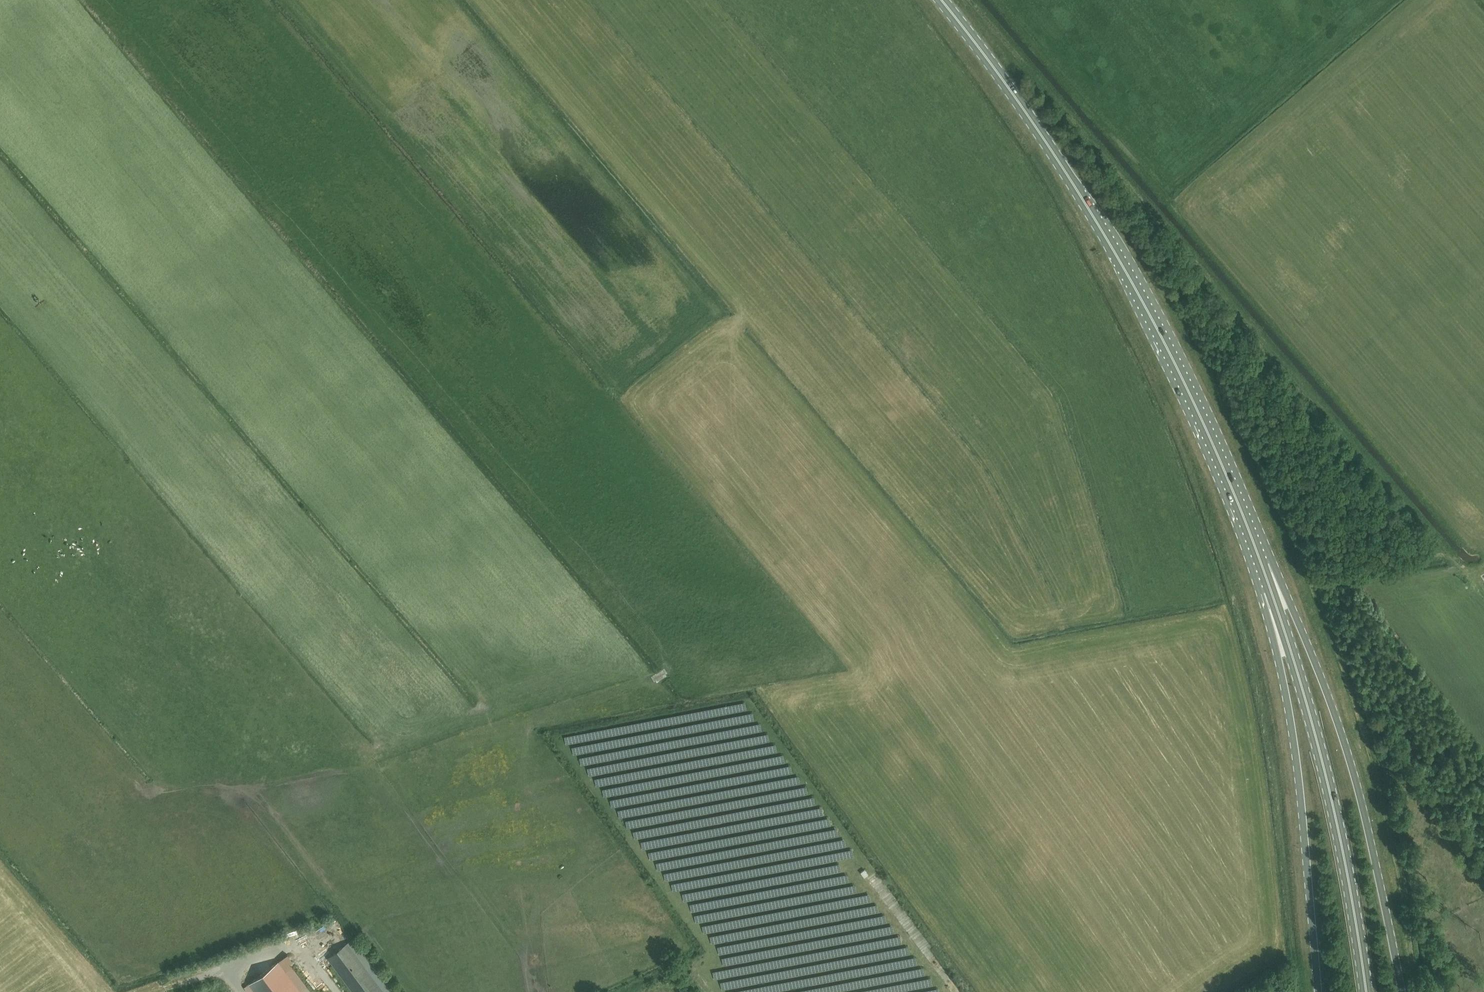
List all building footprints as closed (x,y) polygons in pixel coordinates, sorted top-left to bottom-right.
[(1046,141),(1042,143),(1048,153),(1052,150),(1046,141)] [(326,919),(304,926),(309,940),(331,933),(326,919)] [(347,943),(328,958),(354,991),(385,991),(347,943)] [(255,991),(302,991),(278,960),(249,984),(255,991)]
